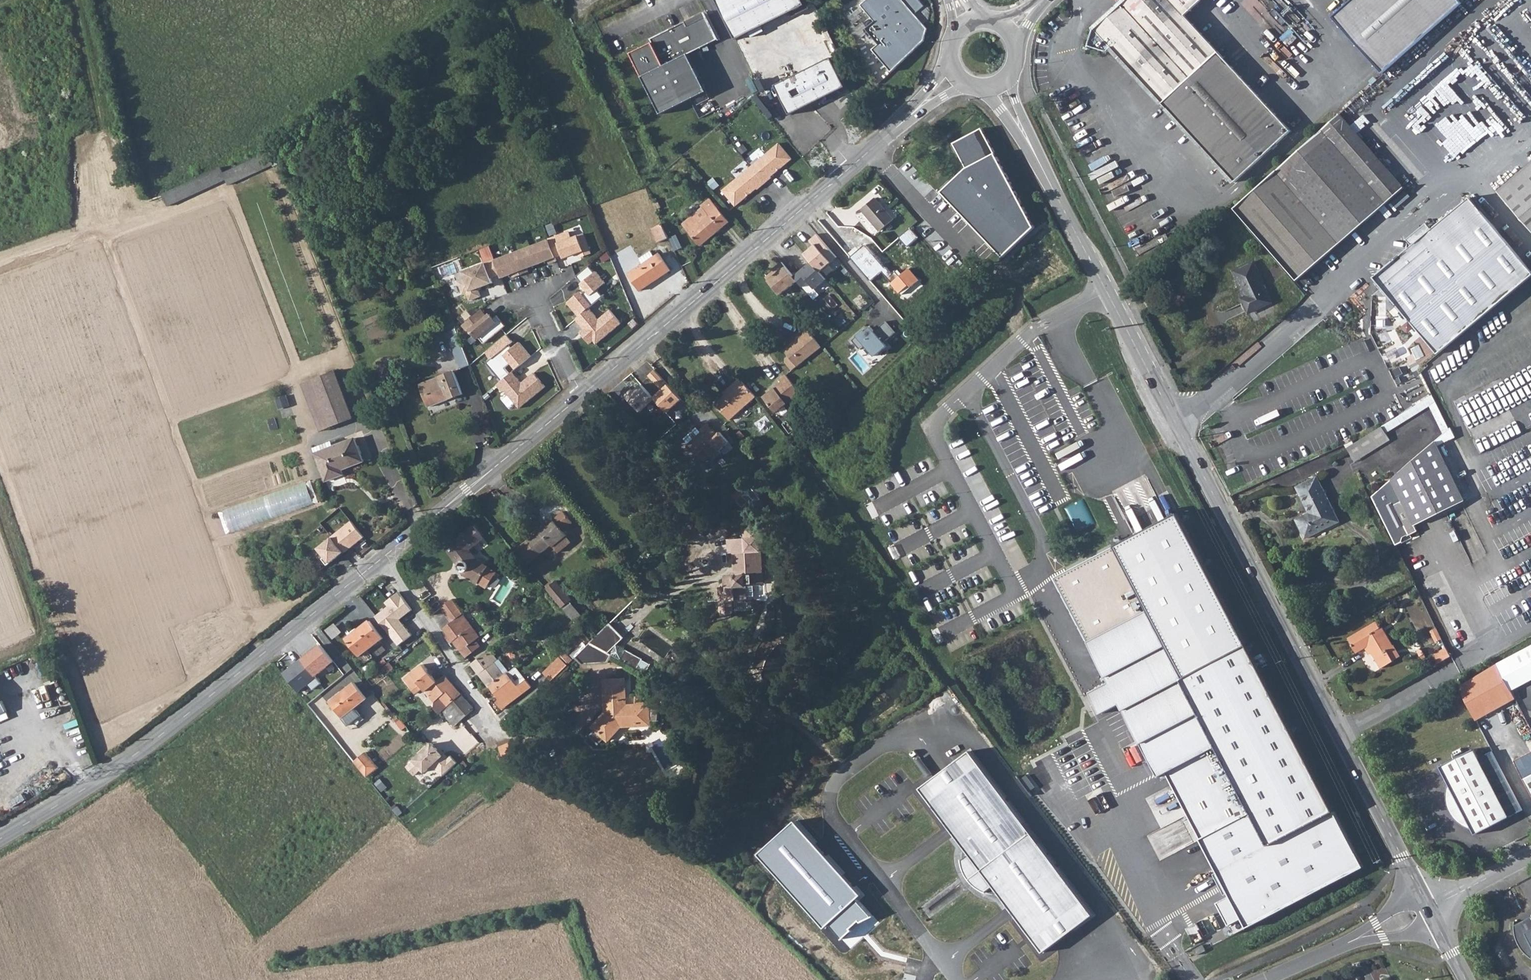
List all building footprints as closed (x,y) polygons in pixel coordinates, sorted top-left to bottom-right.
[(736,40),(806,5),(803,0),(716,0),(736,40)] [(891,72),(925,41),(928,29),(915,15),(924,7),(919,0),(867,0),(861,5),(875,22),(866,29),(879,45),(871,51),(891,72)] [(1235,182),(1291,131),(1186,16),(1203,0),(1127,0),(1095,30),(1235,182)] [(1383,74),(1462,4),(1458,0),(1354,0),(1334,18),(1383,74)] [(717,40),(705,16),(696,21),(698,24),(689,29),(685,22),(650,39),(652,43),(630,53),(660,114),(706,91),(688,54),(717,40)] [(832,58),(775,86),(790,115),(846,87),(832,58)] [(1297,281),(1403,189),(1345,122),(1339,115),(1235,208),(1234,209),(1297,281)] [(982,129),(956,144),(967,168),(942,191),(1003,255),(1035,227),(982,129)] [(721,190),(734,206),(756,188),(756,189),(770,177),(769,176),(791,158),(778,143),(721,190)] [(226,181),(228,186),(245,178),(274,165),(268,153),(223,173),(226,181)] [(1530,214),(1530,163),(1497,192),(1523,222),(1530,214)] [(170,206),(226,181),(223,173),(220,168),(164,193),(170,206)] [(862,210),(880,231),(893,219),(875,198),(862,210)] [(1374,280),(1439,356),(1530,276),(1530,270),(1468,198),(1374,280)] [(683,225),(700,245),(728,221),(709,199),(700,206),(702,209),(683,225)] [(566,207),(568,213),(575,211),(573,205),(566,207)] [(1530,232),(1530,214),(1523,222),(1530,232)] [(406,223),(409,231),(416,228),(413,220),(406,223)] [(662,224),(652,229),(658,243),(668,237),(665,232),(662,224)] [(568,232),(548,239),(555,258),(567,253),(568,257),(578,253),(580,258),(590,253),(583,234),(571,239),(568,232)] [(838,257),(818,234),(811,240),(815,245),(805,254),(812,262),(821,272),(838,257)] [(548,239),(530,246),(537,264),(547,260),(549,264),(556,261),(555,258),(548,239)] [(851,257),(871,281),(888,267),(868,242),(851,257)] [(530,246),(512,253),(520,275),(528,272),(527,268),(537,264),(530,246)] [(629,274),(640,290),(669,270),(658,254),(654,257),(650,251),(639,258),(643,265),(629,274)] [(512,253),(494,260),(500,274),(501,278),(512,274),(513,277),(520,275),(512,253)] [(465,279),(458,282),(462,294),(466,292),(469,300),(480,296),(477,288),(492,283),(490,278),(500,274),(494,260),(494,259),(462,271),(465,279)] [(782,262),(776,267),(777,268),(766,277),(780,295),(799,280),(795,276),(782,262)] [(821,272),(812,262),(795,276),(799,280),(804,287),(810,282),(815,289),(827,279),(821,272)] [(1242,299),(1244,302),(1248,311),(1249,313),(1271,302),(1263,285),(1264,285),(1254,263),(1234,272),(1243,290),(1247,288),(1250,295),(1246,297),(1242,299)] [(580,291),(567,302),(578,316),(589,308),(603,296),(597,290),(605,283),(596,271),(594,272),(588,265),(576,276),(582,282),(580,284),(586,291),(583,294),(580,291)] [(1149,307),(1157,299),(1152,293),(1144,301),(1149,307)] [(598,319),(589,308),(575,319),(586,331),(582,335),(589,344),(593,340),(596,344),(621,323),(610,310),(598,319)] [(481,309),(462,325),(468,332),(471,330),(477,338),(479,337),(484,343),(505,325),(497,315),(490,320),(481,309)] [(864,328),(851,339),(859,348),(865,343),(875,355),(886,345),(883,341),(895,332),(885,320),(874,330),(870,326),(865,330),(864,328)] [(806,328),(781,348),(786,354),(784,356),(783,359),(790,368),(819,345),(814,338),(806,328)] [(447,335),(456,357),(460,368),(460,369),(470,365),(457,331),(447,335)] [(506,335),(485,352),(496,366),(491,370),(501,381),(509,374),(505,368),(510,364),(514,369),(530,356),(519,342),(509,350),(506,347),(512,342),(506,335)] [(865,344),(859,349),(869,361),(876,356),(865,344)] [(419,384),(428,407),(450,399),(450,400),(453,399),(452,398),(455,397),(460,395),(460,396),(463,395),(463,394),(461,389),(453,370),(419,384)] [(654,370),(648,376),(661,390),(653,398),(653,399),(666,413),(681,399),(654,370)] [(311,380),(329,427),(354,418),(336,371),(311,380)] [(501,381),(496,385),(502,392),(504,390),(519,408),(545,386),(533,373),(525,380),(526,382),(525,383),(521,383),(512,372),(509,374),(501,381)] [(784,373),(778,378),(780,381),(762,395),(774,411),(799,392),(784,373)] [(738,379),(731,384),(733,387),(713,404),(728,421),(754,397),(738,379)] [(311,380),(302,384),(320,431),(329,427),(311,380)] [(630,390),(624,396),(639,412),(653,399),(653,398),(640,385),(633,392),(630,390)] [(700,433),(687,445),(698,456),(704,450),(710,456),(713,459),(720,452),(719,450),(728,442),(719,432),(715,435),(705,424),(701,428),(701,432),(700,433)] [(1450,427),(1434,441),(1437,445),(1455,436),(1450,427)] [(683,440),(687,445),(700,433),(695,428),(683,440)] [(1065,471),(1112,452),(1103,428),(1055,446),(1065,471)] [(337,473),(342,470),(364,462),(355,438),(316,454),(326,482),(339,477),(337,473)] [(1437,445),(1434,441),(1371,497),(1395,545),(1405,540),(1403,537),(1408,535),(1417,530),(1414,524),(1464,499),(1437,445)] [(698,456),(704,462),(710,456),(704,450),(698,456)] [(1295,520),(1305,539),(1338,522),(1316,478),(1296,488),(1309,513),(1295,520)] [(210,515),(218,537),(316,503),(308,481),(210,515)] [(744,494),(743,496),(753,507),(761,500),(752,487),(744,494)] [(743,496),(744,494),(739,489),(732,495),(737,501),(743,496)] [(526,541),(539,556),(551,546),(557,553),(571,542),(562,531),(572,523),(562,511),(553,519),(551,517),(543,524),(546,528),(540,532),(539,531),(526,541)] [(1170,517),(1106,550),(1141,618),(1175,685),(1239,652),(1170,517)] [(525,539),(526,541),(539,531),(540,532),(546,528),(543,524),(525,539)] [(474,526),(446,549),(459,564),(458,566),(458,567),(459,569),(460,570),(461,571),(462,571),(464,572),(466,573),(479,581),(487,586),(497,572),(488,567),(489,566),(476,558),(469,549),(484,537),(474,526)] [(732,580),(724,580),(724,582),(722,583),(721,584),(720,586),(720,588),(720,590),(722,611),(722,612),(723,614),(724,614),(725,616),(727,616),(729,616),(730,616),(731,615),(732,614),(734,612),(734,611),(734,608),(734,601),(746,600),(746,587),(750,587),(750,584),(754,584),(754,586),(763,586),(760,538),(762,538),(761,528),(743,529),(743,539),(729,540),(729,553),(736,553),(737,575),(732,580)] [(335,539),(322,551),(329,559),(326,561),(331,567),(341,559),(342,560),(348,555),(335,539)] [(539,556),(526,541),(516,550),(528,564),(539,556)] [(1106,550),(1050,580),(1086,646),(1141,618),(1106,550)] [(724,580),(732,580),(737,575),(736,553),(732,553),(733,573),(730,576),(724,576),(724,580)] [(546,589),(555,601),(561,608),(571,600),(555,581),(546,589)] [(388,607),(375,616),(398,647),(413,636),(400,619),(411,610),(398,592),(384,602),(388,607)] [(450,624),(462,615),(452,600),(439,609),(450,624)] [(444,637),(449,644),(452,642),(460,652),(475,640),(480,638),(462,615),(450,624),(442,629),(446,635),(444,637)] [(1156,780),(1238,935),(1355,875),(1239,652),(1175,685),(1141,618),(1086,646),(1080,650),(1100,690),(1082,700),(1092,720),(1111,712),(1149,784),(1156,780)] [(346,639),(359,657),(383,638),(369,621),(346,639)] [(1386,650),(1392,647),(1380,626),(1378,627),(1375,621),(1348,637),(1352,643),(1350,644),(1355,653),(1367,645),(1380,668),(1392,661),(1386,650)] [(607,626),(587,644),(605,656),(621,640),(607,626)] [(542,647),(546,644),(550,641),(546,636),(539,641),(542,647)] [(460,652),(465,658),(480,647),(475,640),(460,652)] [(315,644),(297,657),(280,670),(297,691),(314,678),(312,676),(329,660),(315,644)] [(574,658),(581,665),(604,666),(609,659),(605,656),(587,644),(574,658)] [(1511,690),(1530,680),(1530,646),(1497,664),(1511,690)] [(1386,650),(1392,661),(1398,657),(1392,647),(1386,650)] [(470,665),(472,667),(475,664),(481,672),(496,660),(490,651),(486,654),(485,653),(470,665)] [(550,682),(566,666),(558,658),(542,673),(550,682)] [(478,674),(490,688),(507,674),(496,660),(481,672),(478,674)] [(472,667),(478,674),(481,672),(475,664),(472,667)] [(1515,699),(1511,690),(1497,664),(1458,686),(1476,720),(1515,699)] [(439,697),(453,686),(444,676),(436,682),(431,676),(427,676),(427,674),(427,671),(422,665),(404,680),(416,695),(422,689),(434,703),(439,697)] [(490,688),(499,700),(496,703),(501,710),(530,687),(515,668),(507,674),(490,688)] [(342,718),(354,708),(366,698),(354,683),(329,702),(342,718)] [(618,730),(621,726),(624,730),(632,730),(636,724),(636,721),(647,721),(647,724),(655,724),(655,714),(647,713),(647,709),(623,709),(622,683),(605,683),(605,696),(609,700),(609,707),(606,707),(606,712),(607,713),(604,717),(601,717),(590,729),(593,732),(588,738),(596,745),(601,740),(605,743),(618,730)] [(439,697),(447,707),(460,695),(453,686),(439,697)] [(8,711),(0,693),(0,715),(8,711)] [(447,707),(460,721),(472,711),(472,709),(460,695),(447,707)] [(441,712),(453,727),(460,721),(447,707),(441,712)] [(342,718),(346,723),(358,713),(354,708),(342,718)] [(632,730),(647,729),(647,724),(647,721),(636,721),(636,724),(632,730)] [(420,756),(407,768),(415,777),(422,770),(425,773),(433,766),(443,777),(457,764),(450,756),(448,759),(444,755),(442,756),(432,745),(428,748),(426,746),(418,754),(420,756)] [(1475,758),(1471,749),(1438,767),(1448,785),(1446,791),(1445,797),(1445,802),(1446,808),(1448,813),(1450,816),(1453,820),(1458,824),(1461,826),(1466,828),(1471,829),(1473,834),(1522,808),(1490,750),(1475,758)] [(1511,760),(1529,797),(1530,796),(1530,749),(1511,760)] [(970,854),(961,860),(962,863),(962,865),(963,868),(964,870),(965,873),(966,875),(968,877),(969,880),(971,882),(972,883),(974,885),(977,887),(979,888),(981,890),(983,891),(986,892),(993,886),(1043,953),(1092,914),(970,751),(921,789),(970,854)] [(354,763),(367,779),(378,769),(365,753),(354,763)] [(794,821),(757,854),(824,930),(829,924),(841,940),(851,930),(850,928),(859,921),(862,923),(873,917),(856,900),(862,896),(794,821)] [(1530,957),(1530,923),(1530,920),(1514,928),(1513,931),(1514,936),(1516,942),(1520,949),(1524,953),(1530,958),(1530,957)] [(1202,945),(1193,950),(1196,955),(1205,951),(1202,945)]
